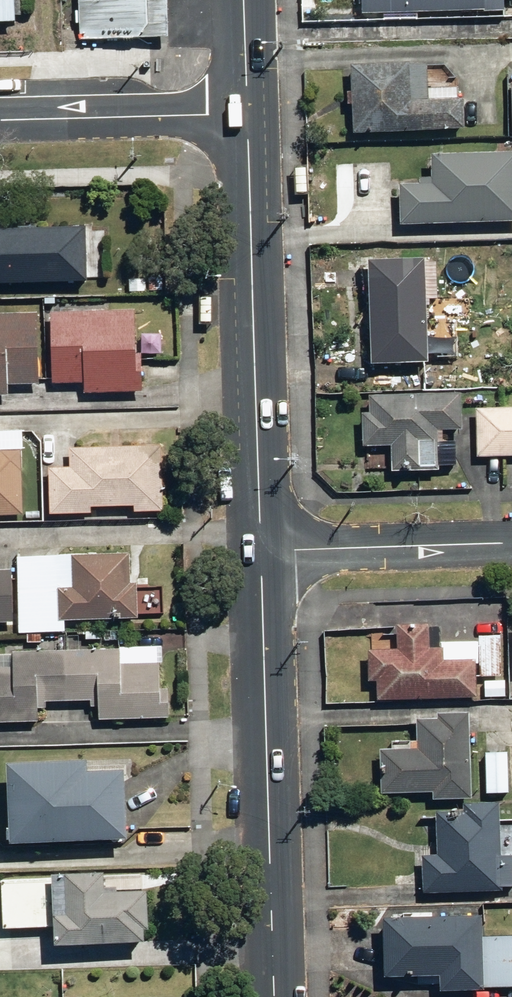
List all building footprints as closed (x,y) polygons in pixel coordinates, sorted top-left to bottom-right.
[(20,23),(19,0),(0,0),(0,24),(20,23)] [(147,0),(68,0),(68,17),(147,14),(147,0)] [(362,12),(507,9),(507,0),(362,0),(362,12)] [(466,132),(466,96),(432,96),(432,60),(356,61),(357,133),(466,132)] [(437,179),(401,180),(402,224),(511,221),(511,153),(437,155),(437,179)] [(91,281),(90,226),(0,228),(0,284),(91,281)] [(431,258),(377,257),(375,364),(430,365),(431,258)] [(138,309),(53,311),(55,383),(85,382),(86,393),(145,391),(144,353),(139,353),(138,309)] [(12,395),(11,385),(42,384),(41,312),(0,313),(0,396),(12,395)] [(443,437),(444,426),(466,427),(467,392),(372,389),(371,419),(370,444),(393,445),(392,469),(455,471),(456,437),(443,437)] [(468,407),(469,429),(478,428),(479,456),(511,456),(511,406),(468,407)] [(73,467),(51,467),(52,514),(94,513),(94,507),(137,506),(137,512),(166,511),(165,446),(72,448),(73,467)] [(26,515),(25,450),(0,450),(0,516),(26,515)] [(61,589),(62,620),(141,617),(139,582),(134,582),(132,552),(74,554),(75,588),(61,589)] [(16,622),(14,569),(0,569),(0,623),(16,622)] [(479,698),(479,676),(502,677),(502,636),(480,636),(480,641),(442,641),(443,625),(399,625),(399,650),(369,649),(368,678),(382,679),(381,696),(479,698)] [(15,651),(15,654),(0,654),(0,722),(41,721),(41,708),(49,708),(49,702),(93,701),(93,707),(102,707),(102,720),(171,718),(171,689),(164,689),(163,663),(165,663),(165,646),(122,647),(122,648),(15,651)] [(383,789),(436,791),(436,798),(471,798),(471,785),(471,767),(473,712),(438,711),(438,718),(419,718),(418,746),(384,745),(383,789)] [(511,767),(511,752),(490,752),(489,794),(511,794),(511,767)] [(11,763),(14,843),(132,839),(130,770),(93,771),(93,760),(11,763)] [(504,801),(466,801),(466,809),(439,809),(439,853),(427,853),(427,892),(504,893),(504,885),(511,886),(511,852),(504,852),(504,801)] [(59,927),(60,945),(150,941),(149,929),(154,929),(152,889),(110,891),(109,871),(56,873),(56,877),(1,880),(4,929),(59,927)] [(445,987),(487,987),(488,934),(488,913),(386,912),(385,975),(445,976),(445,987)] [(488,934),(487,987),(511,987),(511,934),(488,934)]
